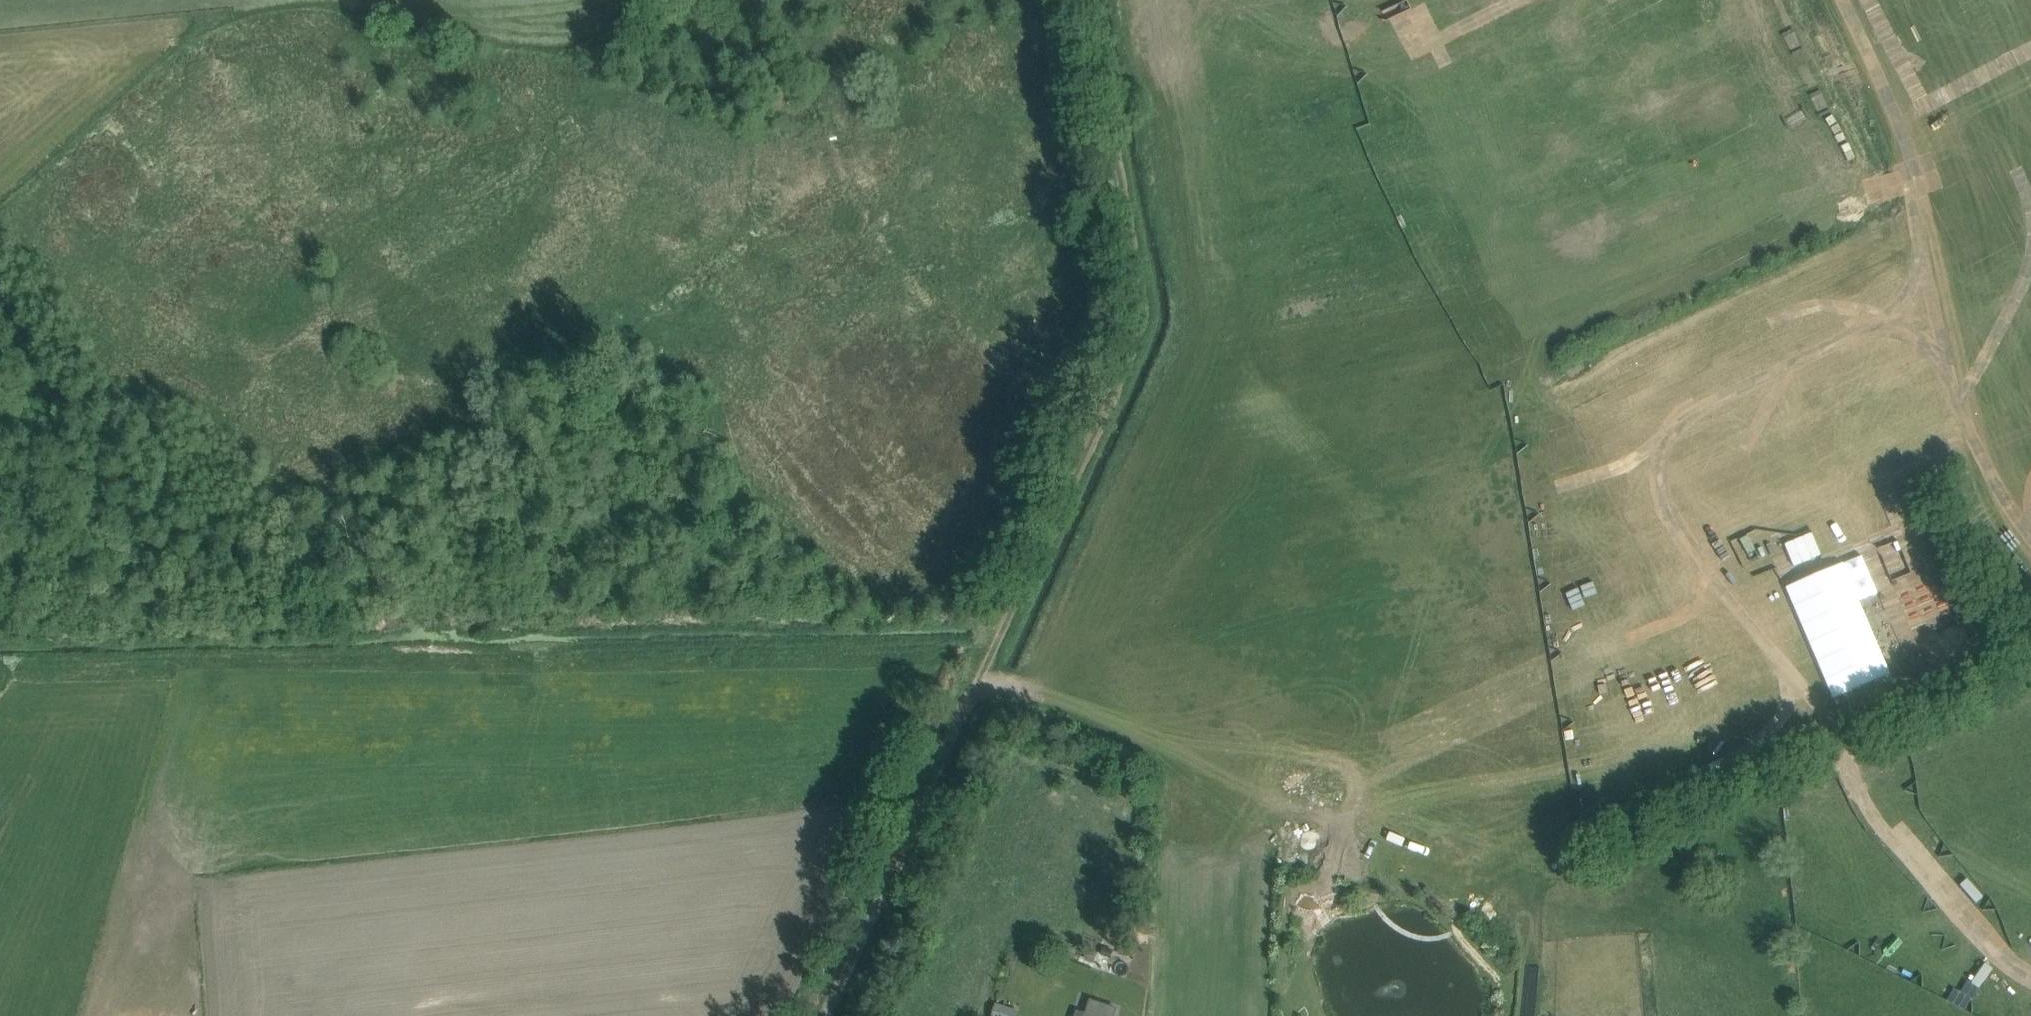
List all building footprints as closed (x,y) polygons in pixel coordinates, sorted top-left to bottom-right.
[(1086,951),(1084,959),(1094,962),(1097,954),(1086,951)] [(1117,1007),(1090,999),(1084,1015),(1114,1015),(1117,1007)] [(996,1005),(993,1015),(1016,1015),(1018,1011),(996,1005)]
